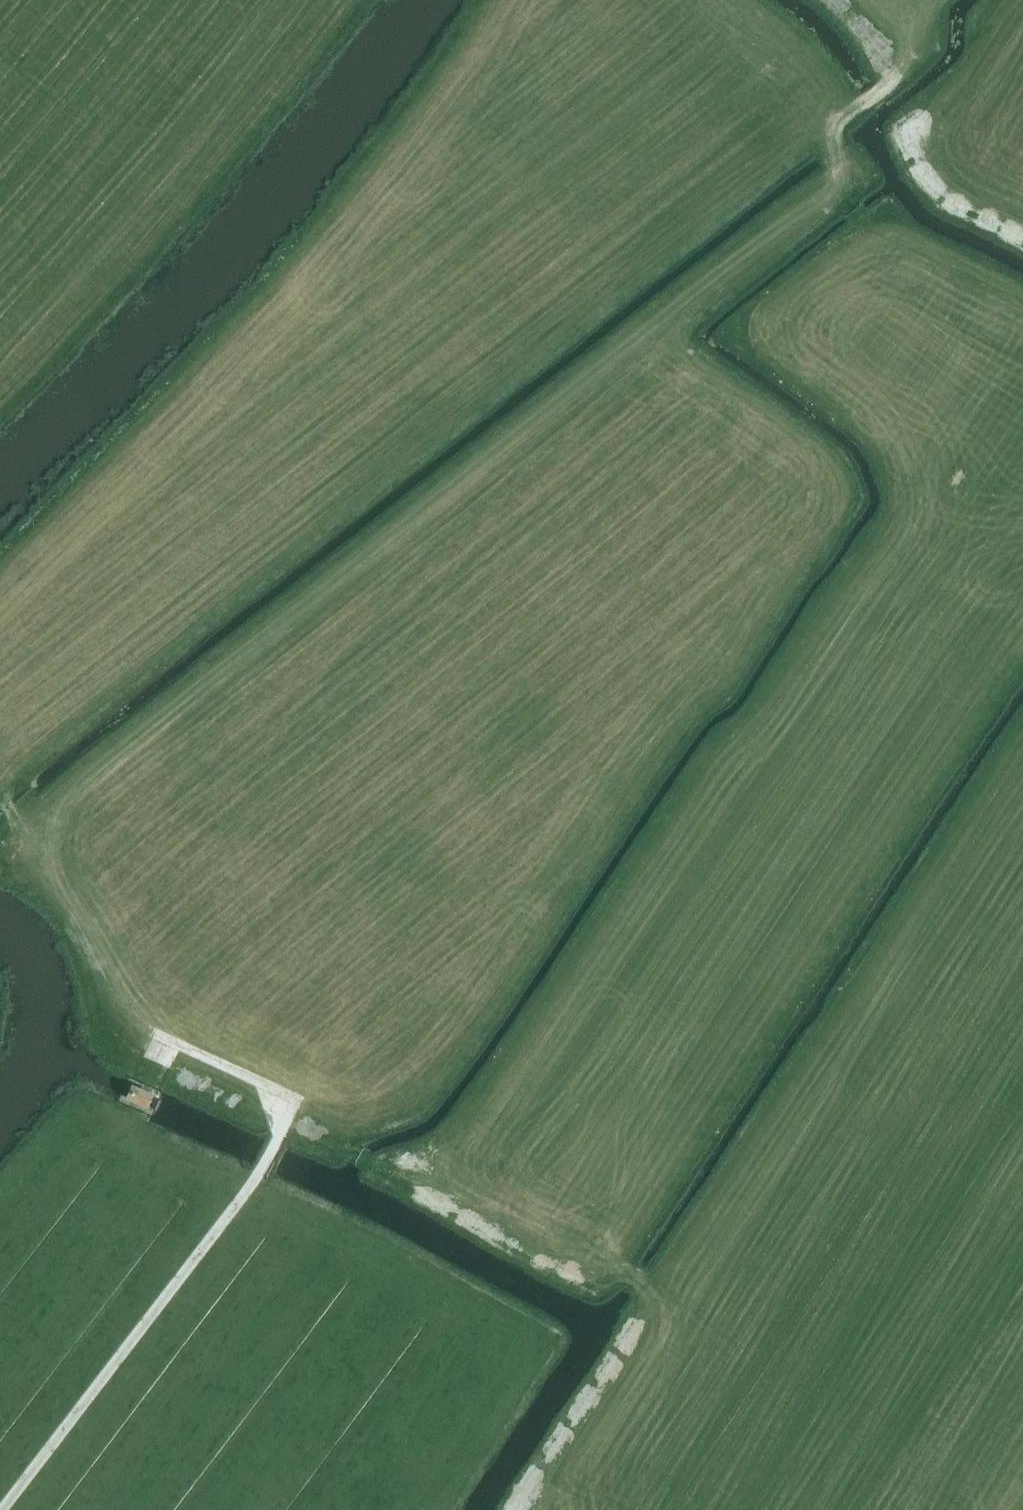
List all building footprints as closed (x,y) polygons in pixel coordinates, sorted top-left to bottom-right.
[(145,1107),(146,1105),(150,1093),(130,1084),(124,1098),(145,1107)]
